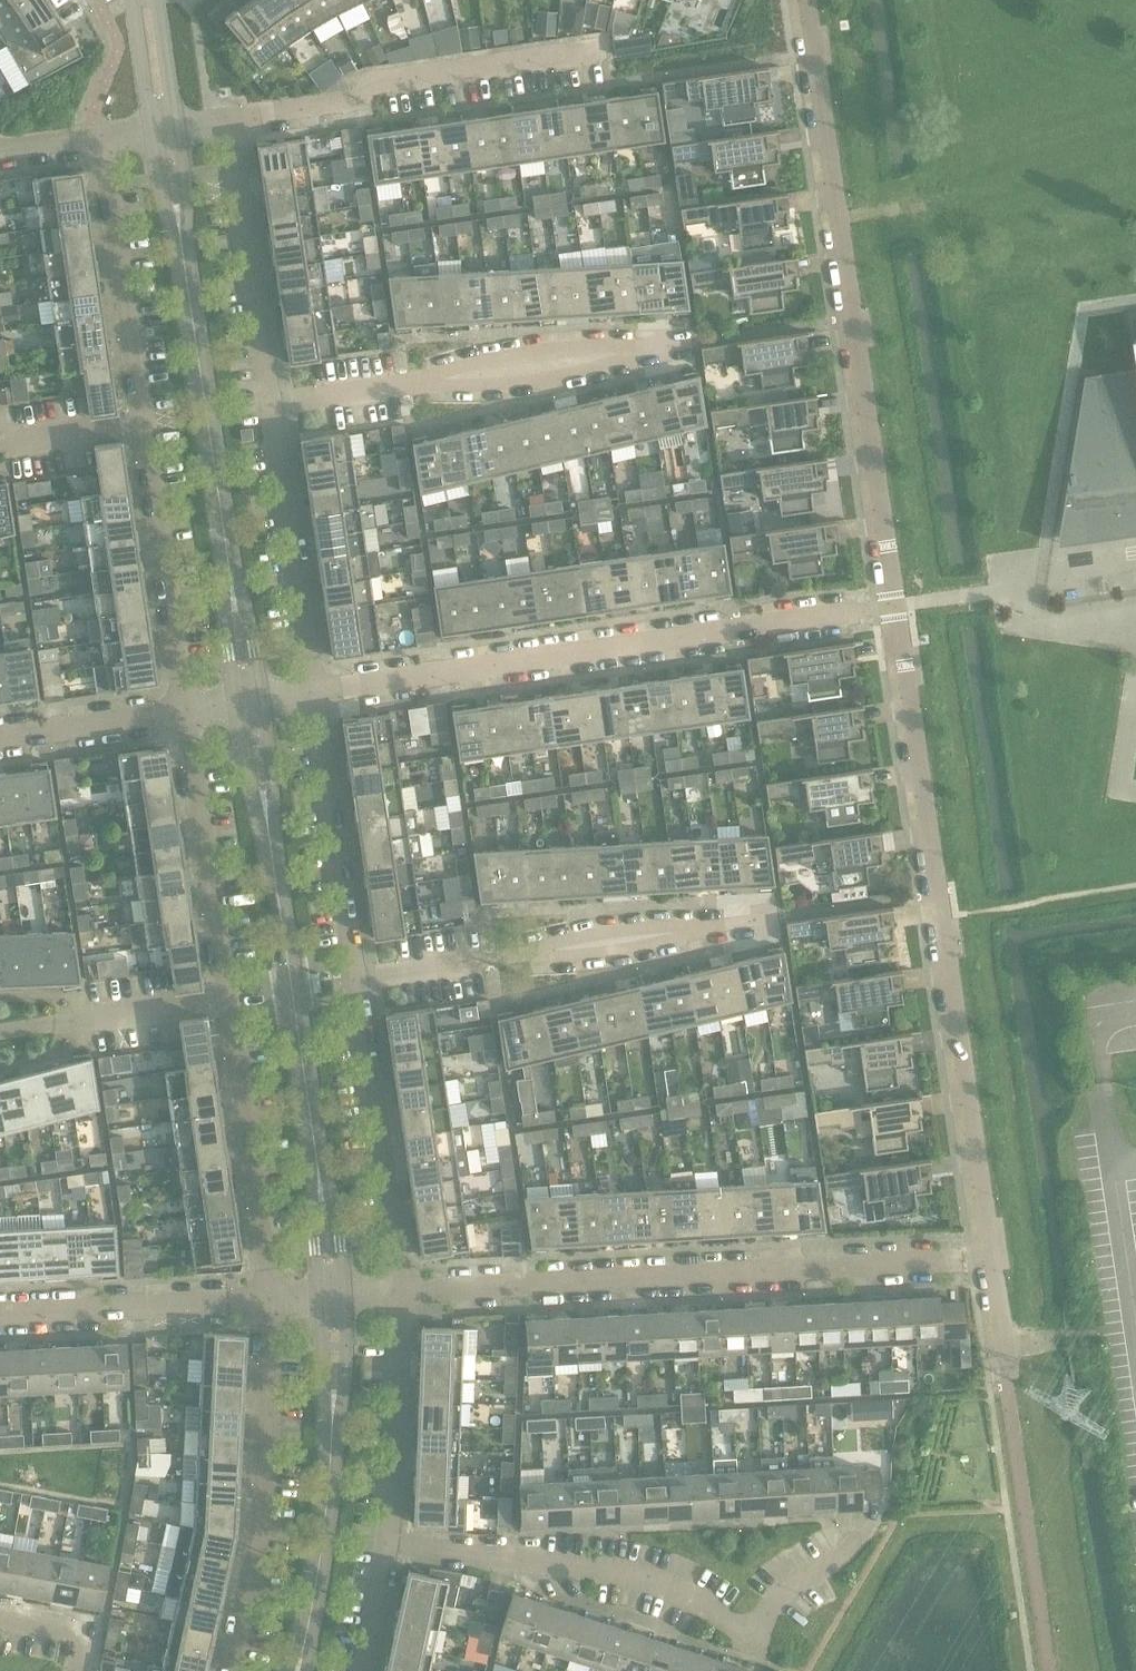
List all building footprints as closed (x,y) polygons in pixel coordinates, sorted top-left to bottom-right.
[(0,13),(0,34),(7,44),(56,13),(48,1),(46,2),(45,0),(18,0),(0,13)] [(18,0),(0,0),(0,13),(18,0)] [(289,47),(255,0),(243,9),(243,10),(238,14),(237,12),(236,11),(226,19),(245,42),(242,43),(261,68),(289,47)] [(255,0),(289,47),(313,30),(294,0),(255,0)] [(313,30),(338,15),(329,0),(294,0),(313,30)] [(338,15),(364,3),(363,0),(329,0),(338,15)] [(56,13),(7,44),(25,75),(31,85),(84,56),(76,41),(69,30),(68,30),(68,31),(66,32),(62,27),(63,26),(56,13)] [(597,16),(594,28),(605,30),(607,18),(597,16)] [(568,19),(566,32),(580,34),(582,21),(568,19)] [(537,22),(536,33),(555,35),(556,24),(537,22)] [(614,22),(613,34),(614,42),(628,40),(631,26),(614,22)] [(522,27),(508,29),(510,41),(524,39),(522,27)] [(507,29),(494,30),(495,44),(508,42),(507,29)] [(478,32),(461,35),(463,49),(480,47),(478,32)] [(662,35),(657,45),(670,43),(668,35),(662,35)] [(614,42),(615,52),(616,56),(652,51),(650,37),(628,40),(614,42)] [(379,44),(366,50),(374,65),(387,58),(379,44)] [(411,45),(387,53),(391,64),(392,64),(416,60),(411,45)] [(349,56),(337,63),(344,74),(358,69),(349,56)] [(769,69),(769,68),(662,83),(665,104),(667,104),(666,100),(688,96),(688,101),(704,98),(705,109),(721,106),(724,125),(756,120),(754,102),(770,99),(767,84),(770,84),(770,82),(759,84),(757,71),(769,69)] [(342,76),(321,91),(323,93),(350,89),(342,76)] [(290,85),(277,87),(278,98),(292,96),(290,85)] [(642,99),(632,100),(639,144),(664,141),(656,88),(641,90),(642,99)] [(622,97),(608,99),(615,148),(639,144),(632,100),(623,101),(622,97)] [(594,106),(584,107),(591,152),(615,148),(608,99),(594,101),(594,106)] [(574,104),(560,106),(568,155),(591,152),(584,107),(575,108),(574,104)] [(547,113),(537,114),(544,158),(568,155),(560,106),(546,108),(547,113)] [(527,111),(512,113),(519,162),(544,158),(537,114),(527,116),(527,111)] [(499,120),(489,121),(495,166),(519,162),(512,113),(498,116),(499,120)] [(479,118),(464,121),(472,169),(495,166),(489,121),(479,123),(479,118)] [(451,127),(441,128),(448,173),(472,169),(464,121),(450,123),(451,127)] [(431,125),(417,128),(424,176),(448,173),(441,128),(432,130),(431,125)] [(360,128),(342,131),(346,159),(364,156),(360,128)] [(400,180),(394,135),(384,137),(383,128),(367,130),(375,183),(400,180)] [(403,134),(394,135),(400,180),(424,176),(417,128),(403,130),(403,134)] [(778,132),(778,131),(672,146),(675,167),(676,167),(675,163),(697,159),(697,164),(713,161),(715,172),(730,169),(733,188),(766,183),(763,165),(779,162),(777,147),(779,147),(779,145),(768,147),(766,134),(778,132)] [(258,146),(262,171),(309,164),(306,139),(258,146)] [(364,156),(346,159),(347,169),(366,167),(364,156)] [(309,164),(262,171),(264,187),(267,187),(268,195),(313,188),(309,164)] [(34,179),(38,204),(85,197),(82,172),(34,179)] [(657,175),(644,177),(645,188),(659,186),(657,175)] [(645,188),(644,177),(630,179),(632,190),(645,188)] [(610,182),(596,184),(597,196),(611,193),(610,182)] [(597,196),(596,184),(583,186),(584,197),(597,196)] [(313,188),(268,195),(270,203),(266,203),(269,219),(317,212),(313,188)] [(357,190),(359,206),(371,204),(369,188),(357,190)] [(563,192),(549,194),(551,206),(564,204),(563,192)] [(660,193),(646,195),(648,206),(662,204),(660,193)] [(535,196),(537,208),(551,206),(549,194),(535,196)] [(788,195),(788,194),(699,207),(681,209),(684,230),(685,230),(685,225),(706,222),(707,227),(722,224),(724,235),(739,232),(742,251),(775,246),(772,227),(788,225),(786,210),(788,210),(788,208),(777,210),(776,197),(788,195)] [(648,206),(646,195),(633,197),(634,208),(648,206)] [(697,195),(679,198),(681,209),(699,207),(697,195)] [(514,196),(500,198),(502,210),(516,208),(514,196)] [(85,197),(38,204),(41,228),(86,221),(84,213),(88,213),(85,197)] [(502,210),(500,198),(487,200),(488,212),(502,210)] [(612,200),(598,202),(600,213),(614,211),(612,200)] [(600,213),(598,202),(585,204),(587,215),(600,213)] [(466,203),(453,205),(454,217),(468,215),(466,203)] [(371,204),(359,206),(361,222),(374,220),(371,204)] [(564,204),(551,206),(552,217),(566,215),(564,204)] [(454,217),(453,205),(439,208),(441,219),(454,217)] [(551,206),(537,208),(539,219),(552,217),(551,206)] [(419,211),(405,213),(407,224),(420,222),(419,211)] [(317,212),(269,219),(271,235),(274,234),(275,242),(320,236),(317,212)] [(407,224),(405,213),(392,215),(393,226),(407,224)] [(516,214),(503,216),(504,228),(518,226),(516,214)] [(504,228),(503,216),(489,218),(491,230),(504,228)] [(86,221),(41,228),(45,252),(92,245),(90,229),(87,229),(86,221)] [(469,221),(455,223),(457,235),(470,233),(469,221)] [(457,235),(455,223),(442,225),(443,237),(457,235)] [(423,228),(408,230),(409,242),(425,239),(423,228)] [(409,242),(408,230),(394,232),(396,244),(409,242)] [(320,236),(275,242),(277,250),(273,251),(276,266),(324,260),(320,236)] [(364,238),(366,254),(378,252),(376,236),(364,238)] [(92,245),(45,252),(48,276),(93,269),(92,262),(95,261),(92,245)] [(378,252),(366,254),(369,269),(381,268),(378,252)] [(797,258),(797,256),(690,272),(693,293),(695,293),(694,288),(715,285),(716,289),(732,287),(733,297),(749,295),(751,314),(784,309),(782,290),(797,288),(795,273),(798,272),(798,271),(787,273),(785,260),(797,258)] [(324,260),(276,266),(278,282),(281,282),(282,290),(327,284),(324,260)] [(682,260),(656,262),(663,306),(673,306),(674,314),(689,313),(682,260)] [(656,262),(632,263),(639,312),(654,311),(653,307),(663,306),(656,262)] [(632,263),(608,265),(615,309),(625,309),(625,313),(639,312),(632,263)] [(608,265),(584,266),(591,315),(605,314),(605,310),(615,309),(608,265)] [(584,266),(560,268),(566,312),(576,312),(577,316),(591,315),(584,266)] [(560,268),(535,269),(542,318),(557,317),(557,313),(566,312),(560,268)] [(93,269),(48,276),(52,300),(99,293),(97,277),(94,277),(93,269)] [(535,269),(511,271),(517,315),(527,314),(528,319),(542,318),(535,269)] [(511,271),(487,272),(494,321),(508,320),(508,316),(517,315),(511,271)] [(487,272),(463,273),(469,318),(479,317),(480,322),(494,321),(487,272)] [(463,273),(439,275),(446,324),(460,323),(459,318),(469,318),(463,273)] [(439,275),(414,276),(421,321),(431,320),(432,324),(446,324),(439,275)] [(421,321),(414,276),(389,278),(397,331),(412,330),(411,321),(421,321)] [(371,285),(373,301),(386,299),(383,283),(371,285)] [(327,284),(282,290),(284,298),(280,298),(283,314),(331,308),(327,284)] [(99,293),(52,300),(55,324),(100,317),(99,309),(102,309),(99,293)] [(386,299),(373,301),(376,317),(388,315),(386,299)] [(331,308),(283,314),(285,330),(288,330),(290,338),(334,331),(331,308)] [(100,317),(55,324),(59,347),(106,340),(104,325),(101,325),(100,317)] [(334,331),(290,338),(291,346),(288,346),(290,363),(338,356),(334,331)] [(378,334),(380,350),(393,348),(390,332),(378,334)] [(808,334),(808,333),(701,348),(704,369),(706,369),(705,364),(727,361),(727,366),(743,363),(744,374),(760,371),(763,390),(796,385),(793,366),(809,364),(806,349),(809,349),(809,347),(798,349),(796,336),(808,334)] [(106,340),(59,347),(62,371),(103,365),(104,357),(109,356),(106,340)] [(0,356),(0,372),(10,371),(7,355),(0,356)] [(103,365),(62,371),(62,373),(84,370),(91,417),(117,413),(111,372),(103,372),(103,365)] [(1060,545),(1135,534),(1135,370),(1087,377),(1060,545)] [(684,384),(675,386),(681,431),(706,425),(698,372),(683,375),(684,384)] [(664,384),(651,388),(658,436),(681,431),(675,386),(665,389),(664,384)] [(0,389),(0,390),(2,405),(15,403),(12,387),(0,389)] [(637,395),(628,398),(634,442),(658,436),(651,388),(637,391),(637,395)] [(817,397),(817,395),(711,411),(714,432),(715,432),(715,427),(736,424),(736,429),(752,426),(754,437),(769,434),(772,453),(805,448),(802,429),(818,427),(816,412),(818,412),(818,410),(807,412),(805,399),(817,397)] [(617,396),(604,399),(611,448),(634,442),(628,398),(618,400),(617,396)] [(590,406),(581,409),(587,453),(611,448),(604,399),(590,402),(590,406)] [(570,407),(556,410),(563,459),(587,453),(581,409),(571,411),(570,407)] [(543,418),(533,420),(540,465),(563,459),(556,410),(542,414),(543,418)] [(523,418),(509,422),(516,470),(540,465),(533,420),(523,422),(523,418)] [(496,429),(486,431),(493,476),(516,470),(509,422),(495,425),(496,429)] [(404,425),(392,427),(394,443),(407,441),(404,425)] [(252,429),(241,430),(243,442),(254,440),(252,429)] [(476,429),(462,433),(469,481),(493,476),(486,431),(476,434),(476,429)] [(307,457),(308,465),(353,458),(349,433),(301,440),(304,457),(307,457)] [(449,440),(439,443),(446,487),(469,481),(462,433),(448,436),(449,440)] [(446,487),(439,443),(429,445),(428,436),(413,440),(421,493),(446,487)] [(81,497),(81,498),(122,492),(120,486),(128,483),(122,442),(95,446),(102,494),(81,497)] [(353,458),(308,465),(309,473),(306,473),(309,489),(356,482),(353,458)] [(397,460),(399,475),(411,474),(409,458),(397,460)] [(827,460),(827,458),(720,474),(723,495),(725,495),(724,490),(745,487),(746,491),(761,489),(763,499),(778,497),(781,516),(814,511),(811,492),(827,490),(825,475),(827,474),(827,473),(817,475),(815,461),(827,460)] [(411,474),(399,475),(401,491),(414,489),(411,474)] [(14,533),(6,479),(0,479),(0,537),(14,533)] [(702,480),(689,482),(690,493),(704,491),(702,480)] [(14,483),(16,499),(28,498),(26,481),(14,483)] [(356,482),(309,489),(311,505),(314,504),(315,512),(360,506),(356,482)] [(690,493),(689,482),(675,484),(677,495),(690,493)] [(655,487),(641,489),(643,500),(656,498),(655,487)] [(643,500),(641,489),(627,491),(629,502),(643,500)] [(122,492),(81,498),(85,522),(132,515),(130,499),(125,500),(122,492)] [(608,497),(594,499),(596,511),(609,509),(608,497)] [(705,498),(691,500),(693,511),(707,509),(705,498)] [(580,501),(582,513),(596,511),(594,499),(580,501)] [(693,511),(691,500),(678,502),(679,513),(693,511)] [(559,501),(545,503),(547,514),(560,512),(559,501)] [(547,514),(545,503),(532,505),(533,516),(547,514)] [(404,507),(406,523),(418,521),(416,505),(404,507)] [(658,505),(644,507),(645,518),(659,516),(658,505)] [(360,506),(315,512),(316,520),(313,521),(316,536),(363,530),(360,506)] [(645,518),(644,507),(630,509),(632,520),(645,518)] [(511,508),(498,510),(499,521),(513,519),(511,508)] [(609,509),(596,511),(597,522),(611,520),(609,509)] [(499,521),(498,510),(484,512),(486,523),(499,521)] [(596,511),(582,513),(584,524),(597,522),(596,511)] [(19,515),(21,531),(33,530),(31,514),(19,515)] [(751,514),(728,517),(731,535),(754,532),(751,514)] [(132,515),(85,522),(88,546),(133,539),(131,531),(135,531),(132,515)] [(463,515),(450,517),(452,528),(465,526),(463,515)] [(452,528),(450,517),(436,519),(438,530),(452,528)] [(562,519),(548,521),(550,532),(563,530),(562,519)] [(418,521),(406,523),(408,539),(421,537),(418,521)] [(550,532),(548,521),(534,523),(536,534),(550,532)] [(836,523),(836,521),(729,537),(732,558),(734,558),(733,553),(755,550),(755,554),(771,552),(772,562),(788,560),(790,579),(823,574),(821,555),(837,553),(834,538),(837,537),(837,536),(826,537),(824,524),(836,523)] [(514,526),(500,528),(502,539),(516,537),(514,526)] [(502,539),(500,528),(487,530),(488,541),(502,539)] [(33,530),(21,531),(23,547),(36,545),(33,530)] [(363,530),(316,536),(318,552),(321,552),(322,560),(367,554),(363,530)] [(466,533),(453,535),(454,546),(468,544),(466,533)] [(454,546),(453,535),(439,537),(441,548),(454,546)] [(133,539),(88,546),(92,570),(139,563),(137,547),(134,547),(133,539)] [(723,544),(698,547),(705,592),(715,590),(716,599),(731,597),(723,544)] [(698,547),(675,551),(682,599),(696,597),(695,593),(705,592),(698,547)] [(675,551),(651,554),(657,599),(667,597),(668,601),(682,599),(675,551)] [(411,555),(413,571),(425,569),(423,553),(411,555)] [(367,554),(322,560),(324,568),(320,568),(323,584),(370,577),(367,554)] [(651,554),(627,558),(634,606),(648,604),(648,600),(657,599),(651,554)] [(627,558),(603,561),(610,606),(620,604),(620,609),(634,606),(627,558)] [(26,563),(28,579),(40,577),(38,561),(26,563)] [(603,561),(579,565),(586,613),(601,611),(600,607),(610,606),(603,561)] [(139,563),(92,570),(95,593),(140,587),(138,579),(142,578),(139,563)] [(579,565),(555,569),(562,613),(571,611),(572,616),(586,613),(579,565)] [(425,569),(413,571),(415,587),(428,585),(425,569)] [(555,569),(531,572),(538,621),(552,619),(552,614),(562,613),(555,569)] [(531,572),(507,576),(514,620),(524,619),(524,623),(538,621),(531,572)] [(507,576),(484,579),(491,628),(505,626),(504,621),(514,620),(507,576)] [(40,577),(28,579),(30,595),(43,593),(40,577)] [(370,577),(323,584),(325,600),(328,600),(329,608),(374,601),(370,577)] [(484,579),(460,583),(466,627),(476,626),(477,630),(491,628),(484,579)] [(6,585),(7,596),(23,594),(22,583),(6,585)] [(466,627),(460,583),(435,586),(443,639),(458,637),(457,628),(466,627)] [(140,587),(95,593),(99,617),(146,611),(144,594),(141,595),(140,587)] [(374,601),(329,608),(331,616),(327,616),(330,632),(378,625),(374,601)] [(0,604),(0,609),(1,615),(17,613),(15,602),(0,604)] [(412,609),(414,619),(433,617),(431,606),(412,609)] [(33,611),(35,627),(47,625),(45,609),(33,611)] [(146,611),(99,617),(102,641),(147,635),(146,627),(149,626),(146,611)] [(433,617),(414,619),(418,647),(437,645),(433,617)] [(47,625),(35,627),(37,643),(50,641),(47,625)] [(378,625),(330,632),(333,657),(381,650),(378,625)] [(147,635),(102,641),(106,665),(154,658),(151,642),(148,643),(147,635)] [(854,644),(854,643),(747,659),(750,679),(752,679),(751,675),(772,672),(773,676),(789,674),(790,684),(806,682),(808,701),(841,696),(839,677),(855,674),(852,659),(855,659),(855,658),(844,659),(842,646),(854,644)] [(32,649),(7,653),(14,700),(21,699),(22,706),(39,703),(32,649)] [(0,654),(0,702),(14,700),(7,653),(0,654)] [(154,658),(106,665),(95,667),(98,692),(157,683),(154,658)] [(40,664),(42,674),(60,672),(59,661),(40,664)] [(727,675),(718,676),(724,721),(749,717),(741,664),(726,666),(727,675)] [(60,672),(42,674),(46,702),(65,699),(60,672)] [(707,674),(693,676),(700,724),(724,721),(718,676),(708,678),(707,674)] [(680,682),(670,683),(676,728),(700,724),(693,676),(679,678),(680,682)] [(660,681),(646,683),(653,731),(676,728),(670,683),(660,685),(660,681)] [(632,689),(622,690),(629,735),(653,731),(646,683),(631,685),(632,689)] [(612,688),(598,690),(605,738),(629,735),(622,690),(613,692),(612,688)] [(584,696),(574,698),(581,742),(605,738),(598,690),(583,692),(584,696)] [(564,695),(550,697),(557,745),(581,742),(574,698),(564,699),(564,695)] [(536,703),(527,704),(533,749),(557,745),(550,697),(536,699),(536,703)] [(516,702),(502,704),(509,752),(533,749),(527,704),(517,706),(516,702)] [(427,706),(431,734),(449,731),(445,703),(427,706)] [(485,756),(479,711),(469,713),(468,704),(453,707),(460,760),(485,756)] [(489,710),(479,711),(485,756),(509,752),(502,704),(488,706),(489,710)] [(863,707),(863,706),(757,721),(760,742),(761,742),(760,738),(782,734),(782,739),(798,737),(799,747),(815,744),(818,763),(851,758),(848,740),(864,737),(862,722),(864,722),(864,720),(853,722),(851,709),(863,707)] [(343,721),(347,746),(394,739),(391,714),(343,721)] [(449,731),(431,734),(432,745),(451,742),(449,731)] [(394,739),(347,746),(349,762),(352,762),(353,770),(398,763),(394,739)] [(119,754),(123,779),(170,772),(167,747),(119,754)] [(742,749),(729,751),(730,762),(744,760),(742,749)] [(730,762),(729,751),(715,753),(717,764),(730,762)] [(695,756),(681,758),(683,769),(696,767),(695,756)] [(55,761),(59,789),(77,786),(73,758),(55,761)] [(683,769),(681,758),(667,760),(669,771),(683,769)] [(32,771),(24,772),(31,820),(56,816),(48,762),(31,765),(32,771)] [(398,763),(353,770),(355,778),(351,778),(354,794),(401,787),(398,763)] [(442,765),(444,781),(456,779),(454,763),(442,765)] [(647,766),(634,768),(636,780),(649,778),(647,766)] [(745,767),(731,769),(733,780),(746,778),(745,767)] [(620,770),(622,782),(636,780),(634,768),(620,770)] [(733,780),(731,769),(717,771),(719,782),(733,780)] [(873,770),(873,769),(766,784),(769,805),(770,805),(770,801),(791,797),(792,802),(807,799),(809,810),(824,807),(827,826),(860,821),(857,802),(873,800),(871,785),(873,785),(873,783),(862,785),(861,772),(873,770)] [(599,770),(585,772),(587,784),(600,782),(599,770)] [(7,778),(1,779),(7,823),(31,820),(24,772),(6,775),(7,778)] [(170,772),(123,779),(126,803),(171,797),(169,789),(173,788),(170,772)] [(587,784),(585,772),(572,774),(573,786),(587,784)] [(697,774),(684,776),(685,787),(699,785),(697,774)] [(685,787),(684,776),(670,778),(672,789),(685,787)] [(551,777),(538,779),(539,791),(553,789),(551,777)] [(649,778),(636,780),(637,791),(651,789),(649,778)] [(456,779),(444,781),(446,797),(459,795),(456,779)] [(539,791),(538,779),(524,781),(526,793),(539,791)] [(636,780),(622,782),(624,793),(637,791),(636,780)] [(503,784),(490,786),(492,798),(505,796),(503,784)] [(77,786),(59,789),(60,799),(79,797),(77,786)] [(492,798),(490,786),(476,788),(478,800),(492,798)] [(401,787),(354,794),(356,810),(359,810),(360,818),(405,811),(401,787)] [(601,788),(588,790),(589,802),(603,800),(601,788)] [(589,802),(588,790),(574,792),(576,804),(589,802)] [(554,795),(540,797),(542,809),(555,807),(554,795)] [(171,797),(126,803),(130,827),(177,820),(175,804),(172,805),(171,797)] [(542,809),(540,797),(527,799),(528,811),(542,809)] [(506,802),(493,804),(494,816),(508,814),(506,802)] [(494,816),(493,804),(479,806),(481,818),(494,816)] [(416,809),(405,811),(360,818),(362,826),(358,826),(361,842),(420,833),(416,809)] [(449,813),(451,829),(464,827),(461,811),(449,813)] [(64,821),(66,837),(78,835),(76,819),(64,821)] [(177,820),(130,827),(133,851),(178,845),(177,837),(180,836),(177,820)] [(464,827),(451,829),(454,845),(466,843),(464,827)] [(597,846),(596,846),(602,890),(613,889),(613,894),(628,893),(620,844),(619,844),(618,834),(615,831),(598,832),(595,836),(597,846)] [(882,833),(882,831),(775,847),(778,868),(780,868),(779,863),(800,860),(801,865),(817,862),(818,872),(834,870),(836,889),(869,884),(866,865),(882,863),(880,848),(883,848),(882,846),(872,848),(870,835),(882,833)] [(420,833),(361,842),(363,858),(366,857),(367,865),(412,858),(423,857),(420,833)] [(78,835),(66,837),(68,852),(81,851),(78,835)] [(767,835),(741,837),(748,881),(758,881),(759,889),(774,888),(767,835)] [(741,837),(717,838),(725,887),(739,886),(738,882),(748,881),(741,837)] [(717,838),(693,840),(700,884),(710,884),(710,888),(725,887),(717,838)] [(693,840),(669,841),(676,890),(691,889),(690,885),(700,884),(693,840)] [(669,841),(645,843),(651,887),(661,886),(662,891),(676,890),(669,841)] [(645,843),(620,844),(628,893),(642,892),(642,888),(651,887),(645,843)] [(178,845),(133,851),(137,875),(184,868),(182,852),(179,853),(178,845)] [(596,846),(572,847),(579,896),(593,895),(593,891),(602,890),(596,846)] [(572,847),(548,849),(554,893),(564,892),(565,897),(579,896),(572,847)] [(45,852),(47,863),(63,860),(61,849),(45,852)] [(548,849),(524,850),(531,899),(545,898),(545,893),(554,893),(548,849)] [(524,850),(500,851),(506,896),(516,895),(517,899),(531,899),(524,850)] [(506,896),(500,851),(474,853),(482,906),(498,905),(496,896),(506,896)] [(28,854),(12,856),(14,867),(30,865),(28,854)] [(12,856),(0,858),(0,869),(14,867),(12,856)] [(412,858),(367,865),(369,873),(365,874),(368,890),(415,882),(412,858)] [(456,860),(458,876),(471,874),(468,859),(456,860)] [(71,869),(73,884),(85,883),(83,867),(71,869)] [(55,868),(39,870),(40,881),(56,879),(55,868)] [(184,868),(137,875),(140,899),(185,892),(184,884),(187,884),(184,868)] [(40,881),(39,870),(23,873),(25,884),(40,881)] [(471,874),(458,876),(461,892),(473,890),(471,874)] [(0,876),(0,887),(9,886),(7,875),(0,876)] [(415,882),(368,890),(370,905),(373,905),(374,913),(419,906),(415,882)] [(85,883),(73,884),(75,900),(88,899),(85,883)] [(185,892),(140,899),(144,922),(191,915),(189,900),(186,900),(185,892)] [(419,906),(374,913),(376,921),(372,921),(375,938),(423,931),(419,906)] [(463,909),(465,925),(478,923),(475,907),(463,909)] [(893,909),(893,908),(786,923),(790,944),(791,944),(790,940),(812,937),(812,941),(828,939),(829,949),(845,947),(848,965),(881,961),(878,942),(894,939),(891,924),(894,924),(894,922),(883,924),(881,911),(893,909)] [(78,916),(80,932),(92,930),(90,914),(78,916)] [(191,915),(144,922),(147,946),(188,940),(189,932),(194,931),(191,915)] [(92,930),(80,932),(82,948),(95,946),(92,930)] [(48,933),(24,934),(30,979),(38,978),(39,984),(55,984),(48,933)] [(73,933),(48,933),(55,984),(63,983),(64,989),(81,987),(73,933)] [(0,935),(0,938),(7,985),(24,985),(23,981),(30,979),(24,934),(0,935)] [(188,940),(147,946),(148,948),(169,945),(176,992),(202,988),(196,947),(188,947),(188,940)] [(769,959),(760,962),(766,1006),(791,1000),(783,947),(768,951),(769,959)] [(112,959),(97,961),(97,962),(99,977),(115,974),(112,959)] [(749,960),(736,963),(743,1012),(766,1006),(760,962),(750,964),(749,960)] [(97,962),(85,964),(87,980),(99,978),(99,977),(97,962)] [(722,971),(713,973),(719,1017),(743,1012),(736,963),(722,966),(722,971)] [(702,971),(689,974),(696,1023),(719,1017),(713,973),(703,975),(702,971)] [(903,972),(902,971),(796,986),(799,1007),(800,1007),(800,1003),(821,999),(822,1004),(837,1001),(839,1012),(854,1009),(857,1028),(890,1023),(887,1004),(903,1002),(901,987),(903,987),(903,985),(892,987),(890,974),(903,972)] [(675,982),(666,984),(672,1028),(696,1023),(689,974),(675,977),(675,982)] [(655,982),(641,985),(648,1034),(672,1028),(666,984),(656,986),(655,982)] [(628,993),(618,995),(625,1040),(648,1034),(641,985),(627,989),(628,993)] [(608,993),(594,997),(601,1045),(625,1040),(618,995),(608,998),(608,993)] [(581,1004),(571,1007),(578,1051),(601,1045),(594,997),(580,1000),(581,1004)] [(489,1000),(477,1002),(479,1018),(492,1016),(489,1000)] [(561,1005),(547,1008),(554,1056),(578,1051),(571,1007),(561,1009),(561,1005)] [(386,1015),(390,1040),(438,1033),(434,1008),(386,1015)] [(534,1015),(524,1018),(531,1062),(554,1056),(547,1008),(533,1011),(534,1015)] [(531,1062),(524,1018),(515,1020),(513,1012),(498,1015),(506,1068),(531,1062)] [(166,1072),(166,1073),(207,1067),(205,1061),(213,1058),(207,1017),(180,1021),(187,1069),(166,1072)] [(438,1033),(390,1040),(392,1056),(396,1056),(397,1064),(441,1057),(438,1033)] [(482,1035),(484,1051),(496,1049),(494,1033),(482,1035)] [(912,1035),(912,1033),(805,1049),(808,1070),(809,1070),(809,1066),(830,1062),(831,1067),(846,1064),(848,1074),(863,1072),(866,1091),(899,1086),(896,1067),(912,1065),(910,1050),(912,1050),(912,1048),(902,1050),(900,1037),(912,1035)] [(496,1049),(484,1051),(486,1066),(499,1064),(496,1049)] [(75,1062),(67,1064),(75,1114),(99,1108),(91,1054),(74,1056),(75,1062)] [(99,1058),(101,1074),(113,1073),(111,1057),(99,1058)] [(441,1057),(397,1064),(398,1072),(395,1072),(397,1088),(445,1081),(441,1057)] [(52,1075),(45,1076),(51,1121),(75,1114),(67,1064),(51,1068),(52,1075)] [(207,1067),(166,1073),(170,1097),(217,1090),(215,1074),(210,1075),(207,1067)] [(36,1072),(20,1076),(28,1127),(51,1121),(45,1076),(37,1077),(36,1072)] [(790,1075),(777,1077),(778,1088),(792,1086),(790,1075)] [(0,1088),(0,1102),(5,1133),(28,1127),(20,1076),(4,1081),(5,1087),(0,1088)] [(778,1088),(777,1077),(763,1079),(765,1090),(778,1088)] [(445,1081),(397,1088),(399,1104),(403,1103),(404,1111),(448,1104),(445,1081)] [(489,1082),(491,1098),(503,1096),(501,1081),(489,1082)] [(743,1082),(729,1084),(731,1095),(744,1093),(743,1082)] [(731,1095),(729,1084),(716,1086),(717,1097),(731,1095)] [(103,1091),(106,1107),(118,1105),(116,1089),(103,1091)] [(217,1090),(170,1097),(173,1121),(218,1114),(216,1106),(220,1106),(217,1090)] [(696,1092),(682,1094),(684,1106),(697,1104),(696,1092)] [(793,1093),(779,1095),(781,1106),(795,1104),(793,1093)] [(668,1096),(670,1108),(684,1106),(682,1094),(668,1096)] [(781,1106),(779,1095),(766,1097),(768,1108),(781,1106)] [(503,1096),(491,1098),(493,1114),(506,1112),(503,1096)] [(647,1096),(633,1098),(635,1110),(649,1108),(647,1096)] [(921,1098),(921,1096),(814,1112),(817,1133),(819,1133),(818,1128),(839,1125),(840,1130),(856,1127),(857,1137),(873,1135),(875,1154),(908,1149),(906,1130),(922,1128),(919,1113),(922,1112),(922,1111),(911,1113),(909,1099),(921,1098)] [(635,1110),(633,1098),(620,1100),(622,1112),(635,1110)] [(745,1100),(732,1102),(734,1113),(747,1111),(745,1100)] [(734,1113),(732,1102),(718,1104),(720,1115),(734,1113)] [(599,1103),(586,1105),(587,1117),(601,1115),(599,1103)] [(448,1104),(404,1111),(405,1119),(402,1120),(404,1135),(452,1129),(448,1104)] [(697,1104),(684,1106),(685,1117),(699,1115),(697,1104)] [(118,1105),(106,1107),(108,1122),(120,1121),(118,1105)] [(587,1117),(586,1105),(572,1107),(574,1119),(587,1117)] [(684,1106),(670,1108),(672,1119),(685,1117),(684,1106)] [(552,1110),(538,1112),(540,1124),(554,1122),(552,1110)] [(540,1124),(538,1112),(525,1114),(527,1126),(540,1124)] [(218,1114),(173,1121),(177,1145),(224,1138),(222,1122),(219,1122),(218,1114)] [(650,1114),(636,1117),(638,1128),(651,1126),(650,1114)] [(638,1128),(636,1117),(622,1119),(624,1130),(638,1128)] [(602,1122),(588,1124),(590,1135),(604,1133),(602,1122)] [(590,1135),(588,1124),(575,1126),(577,1137),(590,1135)] [(452,1129),(404,1135),(406,1151),(410,1151),(411,1159),(455,1152),(466,1151),(463,1127),(452,1129)] [(496,1130),(498,1146),(511,1144),(508,1128),(496,1130)] [(555,1129),(541,1131),(543,1142),(556,1140),(555,1129)] [(543,1142),(541,1131),(527,1133),(529,1144),(543,1142)] [(110,1138),(113,1154),(125,1152),(123,1137),(110,1138)] [(224,1138),(177,1145),(180,1168),(225,1162),(223,1154),(227,1153),(224,1138)] [(511,1144),(498,1146),(501,1162),(513,1160),(511,1144)] [(455,1152),(411,1159),(412,1167),(409,1167),(411,1183),(459,1176),(470,1175),(466,1151),(455,1152)] [(125,1152),(113,1154),(115,1170),(127,1168),(125,1152)] [(90,1155),(91,1166),(108,1164),(106,1153),(90,1155)] [(73,1158),(57,1160),(59,1171),(75,1169),(73,1158)] [(930,1161),(930,1159),(824,1175),(827,1196),(828,1196),(827,1191),(849,1188),(849,1192),(865,1190),(866,1200),(882,1198),(885,1217),(918,1212),(915,1193),(931,1191),(929,1176),(931,1175),(931,1174),(920,1175),(918,1162),(930,1161)] [(59,1171),(57,1160),(42,1163),(43,1174),(59,1171)] [(225,1162),(180,1168),(184,1192),(231,1186),(229,1169),(226,1170),(225,1162)] [(26,1165),(10,1167),(11,1178),(27,1176),(26,1165)] [(10,1167),(0,1169),(0,1180),(11,1178),(10,1167)] [(99,1172),(84,1174),(85,1185),(101,1183),(99,1172)] [(85,1185),(84,1174),(68,1177),(69,1188),(85,1185)] [(695,1175),(670,1178),(669,1178),(671,1189),(678,1238),(693,1237),(693,1233),(702,1232),(696,1188),(697,1188),(695,1175)] [(459,1176),(411,1183),(414,1199),(417,1199),(418,1207),(462,1200),(459,1176)] [(503,1178),(505,1194),(518,1192),(515,1176),(503,1178)] [(52,1179),(36,1181),(38,1192),(53,1190),(52,1179)] [(38,1192),(36,1181),(20,1184),(22,1195),(38,1192)] [(818,1181),(792,1182),(799,1227),(809,1226),(810,1234),(825,1234),(818,1181)] [(792,1182),(768,1184),(775,1232),(790,1231),(789,1227),(799,1227),(792,1182)] [(117,1186),(120,1202),(132,1200),(130,1184),(117,1186)] [(573,1184),(549,1186),(551,1197),(557,1241),(567,1240),(568,1244),(582,1244),(575,1195),(574,1195),(573,1184)] [(768,1184),(744,1185),(751,1229),(761,1229),(761,1233),(775,1232),(768,1184)] [(744,1185),(720,1186),(727,1235),(741,1234),(741,1230),(751,1229),(744,1185)] [(231,1186),(184,1192),(187,1216),(232,1210),(230,1202),(234,1201),(231,1186)] [(697,1188),(696,1188),(702,1232),(712,1232),(713,1236),(727,1235),(720,1186),(697,1188)] [(671,1189),(647,1191),(653,1235),(663,1235),(664,1239),(678,1238),(671,1189)] [(647,1191),(623,1192),(630,1241),(644,1240),(644,1236),(653,1235),(647,1191)] [(518,1192),(505,1194),(508,1210),(520,1208),(518,1192)] [(623,1192),(599,1194),(605,1238),(615,1237),(616,1242),(630,1241),(623,1192)] [(599,1194),(575,1195),(582,1244),(596,1243),(595,1239),(605,1238),(599,1194)] [(557,1241),(551,1197),(525,1198),(533,1251),(549,1250),(547,1241),(557,1241)] [(132,1200),(120,1202),(122,1218),(135,1216),(132,1200)] [(462,1200),(418,1207),(419,1215),(416,1215),(418,1231),(466,1224),(462,1200)] [(232,1210),(187,1216),(191,1240),(238,1233),(236,1217),(233,1218),(232,1210)] [(116,1224),(90,1226),(93,1274),(101,1274),(101,1280),(119,1279),(116,1224)] [(466,1224),(418,1231),(422,1256),(470,1249),(466,1224)] [(90,1226),(66,1227),(69,1272),(75,1272),(75,1275),(93,1274),(90,1226)] [(66,1227),(42,1228),(45,1277),(64,1276),(63,1272),(69,1272),(66,1227)] [(42,1228),(18,1230),(21,1275),(27,1274),(27,1278),(45,1277),(42,1228)] [(502,1229),(503,1257),(522,1256),(520,1228),(502,1229)] [(0,1231),(0,1279),(15,1278),(15,1275),(21,1275),(18,1230),(0,1231)] [(238,1233),(191,1240),(194,1265),(242,1258),(238,1233)] [(123,1240),(124,1251),(142,1249),(142,1239),(123,1240)] [(142,1249),(124,1251),(125,1279),(144,1278),(142,1249)] [(940,1298),(913,1300),(916,1341),(941,1339),(941,1334),(948,1334),(948,1335),(963,1334),(963,1333),(962,1333),(962,1332),(963,1328),(963,1325),(963,1322),(963,1320),(963,1318),(963,1315),(963,1313),(962,1311),(961,1309),(960,1306),(960,1304),(961,1304),(961,1303),(944,1304),(944,1305),(939,1306),(939,1299),(940,1299),(940,1298)] [(913,1300),(889,1301),(892,1342),(916,1341),(913,1300)] [(889,1301),(865,1302),(868,1343),(892,1342),(889,1301)] [(865,1302),(841,1304),(843,1345),(868,1343),(865,1302)] [(841,1304),(817,1305),(819,1346),(843,1345),(841,1304)] [(817,1305),(793,1306),(795,1347),(819,1346),(817,1305)] [(793,1306),(769,1308),(771,1349),(795,1347),(793,1306)] [(769,1308),(745,1309),(747,1350),(771,1349),(769,1308)] [(745,1309),(721,1310),(723,1351),(747,1350),(745,1309)] [(721,1310),(696,1312),(699,1353),(723,1351),(721,1310)] [(696,1312),(672,1313),(674,1354),(699,1353),(696,1312)] [(672,1313),(648,1315),(650,1356),(674,1354),(672,1313)] [(648,1315),(624,1316),(626,1357),(650,1356),(648,1315)] [(624,1316),(600,1317),(602,1358),(626,1357),(624,1316)] [(600,1317),(576,1319),(578,1360),(602,1358),(600,1317)] [(576,1319),(552,1320),(554,1361),(578,1360),(576,1319)] [(527,1323),(529,1361),(526,1361),(527,1376),(555,1374),(554,1361),(552,1320),(525,1322),(525,1323),(527,1323)] [(505,1350),(519,1351),(520,1323),(506,1323),(505,1350)] [(423,1326),(422,1353),(463,1354),(464,1329),(424,1328),(424,1326),(423,1326)] [(204,1333),(203,1359),(244,1361),(245,1334),(244,1334),(244,1335),(204,1333)] [(133,1344),(134,1372),(148,1371),(147,1343),(133,1344)] [(127,1345),(101,1346),(103,1387),(128,1386),(126,1346),(127,1346),(127,1345)] [(101,1346),(77,1347),(79,1388),(103,1387),(101,1346)] [(77,1347),(53,1349),(55,1390),(79,1388),(77,1347)] [(53,1349),(29,1350),(31,1391),(55,1390),(53,1349)] [(29,1350),(5,1351),(7,1392),(31,1391),(29,1350)] [(969,1351),(954,1352),(954,1368),(970,1367),(970,1365),(969,1351)] [(422,1353),(421,1377),(462,1379),(463,1354),(422,1353)] [(203,1359),(202,1383),(242,1385),(244,1361),(203,1359)] [(506,1366),(505,1381),(518,1381),(518,1367),(506,1366)] [(148,1371),(134,1372),(135,1384),(149,1383),(148,1371)] [(421,1377),(420,1401),(461,1403),(462,1379),(421,1377)] [(909,1380),(894,1381),(895,1393),(910,1392),(909,1380)] [(518,1381),(505,1381),(505,1395),(517,1396),(518,1381)] [(895,1393),(894,1381),(879,1381),(880,1394),(895,1393)] [(860,1382),(846,1383),(846,1396),(861,1395),(860,1382)] [(202,1383),(200,1407),(241,1409),(242,1385),(202,1383)] [(846,1396),(846,1383),(831,1384),(832,1397),(846,1396)] [(812,1385),(797,1386),(798,1398),(813,1398),(812,1385)] [(798,1398),(797,1386),(782,1387),(783,1399),(798,1398)] [(763,1388),(749,1389),(749,1401),(764,1400),(763,1388)] [(749,1401),(749,1389),(734,1390),(735,1402),(749,1401)] [(135,1390),(136,1405),(148,1404),(147,1390),(135,1390)] [(681,1394),(682,1408),(694,1408),(693,1393),(681,1394)] [(705,1393),(693,1393),(694,1408),(706,1407),(705,1393)] [(653,1407),(652,1394),(638,1395),(638,1408),(653,1407)] [(667,1394),(652,1394),(653,1407),(668,1406),(667,1394)] [(619,1396),(604,1397),(605,1410),(619,1409),(619,1396)] [(605,1410),(604,1397),(589,1398),(590,1410),(605,1410)] [(571,1399),(556,1400),(557,1412),(572,1411),(571,1399)] [(557,1412),(556,1400),(542,1401),(542,1413),(557,1412)] [(892,1400),(866,1401),(867,1418),(893,1417),(892,1400)] [(420,1401),(419,1425),(460,1427),(461,1403),(420,1401)] [(818,1416),(832,1416),(831,1403),(817,1404),(818,1416)] [(148,1404),(136,1405),(137,1420),(149,1419),(148,1404)] [(798,1405),(783,1406),(784,1418),(799,1418),(798,1405)] [(784,1418),(783,1406),(768,1407),(769,1419),(784,1418)] [(200,1407),(199,1431),(240,1433),(241,1409),(200,1407)] [(706,1407),(694,1408),(695,1423),(707,1422),(706,1407)] [(694,1408),(682,1408),(683,1423),(695,1423),(694,1408)] [(749,1408),(734,1409),(735,1421),(750,1420),(749,1408)] [(735,1421),(734,1409),(720,1410),(720,1422),(735,1421)] [(653,1413),(639,1414),(639,1426),(654,1425),(653,1413)] [(504,1414),(503,1428),(516,1429),(516,1414),(504,1414)] [(639,1426),(639,1414),(624,1415),(625,1427),(639,1426)] [(605,1416),(590,1417),(591,1429),(606,1428),(605,1416)] [(591,1429),(590,1417),(576,1418),(576,1430),(591,1429)] [(542,1432),(542,1419),(527,1420),(528,1433),(542,1432)] [(556,1419),(542,1419),(542,1432),(557,1431),(556,1419)] [(419,1425),(418,1449),(459,1451),(460,1427),(419,1425)] [(516,1429),(503,1428),(503,1443),(515,1443),(516,1429)] [(120,1429),(106,1430),(106,1443),(121,1442),(120,1429)] [(131,1429),(120,1429),(121,1442),(131,1441),(131,1429)] [(106,1443),(106,1430),(91,1431),(92,1443),(106,1443)] [(199,1431),(198,1455),(239,1457),(240,1433),(199,1431)] [(72,1432),(57,1433),(58,1445),(73,1444),(72,1432)] [(58,1445),(57,1433),(43,1434),(43,1446),(58,1445)] [(24,1435),(9,1436),(11,1448),(25,1447),(24,1435)] [(9,1436),(0,1436),(0,1449),(11,1448),(9,1436)] [(138,1439),(139,1453),(151,1452),(150,1438),(138,1439)] [(418,1449),(417,1473),(458,1475),(459,1451),(418,1449)] [(151,1452),(139,1453),(139,1468),(152,1467),(151,1452)] [(809,1454),(798,1455),(799,1466),(810,1465),(809,1454)] [(198,1455),(197,1479),(238,1481),(239,1457),(198,1455)] [(502,1462),(501,1476),(514,1477),(514,1462),(502,1462)] [(617,1466),(593,1468),(596,1522),(620,1521),(617,1480),(617,1466)] [(859,1466),(834,1468),(837,1508),(863,1507),(863,1506),(862,1506),(861,1499),(866,1499),(866,1500),(883,1500),(883,1499),(882,1499),(882,1497),(883,1494),(884,1490),(884,1487),(884,1483),(884,1481),(883,1477),(882,1474),(881,1471),(881,1469),(882,1469),(882,1468),(867,1469),(867,1471),(860,1471),(859,1466)] [(593,1468),(569,1469),(569,1483),(572,1523),(596,1522),(593,1468)] [(834,1468),(810,1469),(813,1510),(837,1508),(834,1468)] [(810,1469),(786,1470),(789,1511),(813,1510),(810,1469)] [(786,1470),(762,1472),(765,1513),(789,1511),(786,1470)] [(762,1472),(738,1473),(741,1514),(765,1513),(762,1472)] [(417,1473),(416,1497),(457,1499),(458,1475),(417,1473)] [(738,1473),(714,1474),(717,1515),(741,1514),(738,1473)] [(714,1474),(690,1476),(692,1517),(717,1515),(714,1474)] [(514,1477),(501,1476),(501,1491),(513,1492),(514,1477)] [(690,1476),(665,1477),(668,1518),(692,1517),(690,1476)] [(665,1477),(641,1478),(644,1519),(668,1518),(665,1477)] [(641,1478),(617,1480),(620,1521),(644,1519),(641,1478)] [(197,1479),(195,1503),(236,1505),(238,1481),(197,1479)] [(569,1483),(545,1484),(548,1525),(572,1523),(569,1483)] [(135,1484),(133,1498),(145,1500),(147,1486),(135,1484)] [(150,1484),(149,1498),(159,1498),(159,1484),(150,1484)] [(548,1525),(545,1484),(520,1485),(522,1525),(521,1525),(521,1526),(548,1525)] [(11,1504),(14,1492),(0,1490),(0,1502),(11,1504)] [(30,1508),(44,1510),(47,1498),(32,1495),(30,1508)] [(457,1499),(416,1497),(415,1524),(416,1524),(417,1522),(435,1523),(434,1530),(466,1534),(467,1499),(457,1499)] [(47,1498),(44,1510),(59,1513),(61,1501),(47,1498)] [(145,1500),(133,1498),(130,1512),(142,1514),(145,1500)] [(499,1498),(499,1500),(498,1526),(512,1526),(513,1499),(499,1498)] [(195,1503),(194,1527),(234,1536),(235,1529),(236,1505),(195,1503)] [(77,1516),(92,1519),(94,1507),(80,1504),(77,1516)] [(94,1507),(92,1519),(106,1521),(108,1509),(94,1507)] [(128,1523),(125,1537),(137,1540),(140,1525),(128,1523)] [(181,1524),(176,1548),(229,1560),(234,1536),(194,1527),(181,1524)] [(137,1540),(125,1537),(123,1552),(135,1554),(137,1540)] [(5,1589),(13,1548),(0,1546),(0,1588),(5,1589)] [(13,1548),(5,1589),(29,1593),(37,1553),(13,1548)] [(176,1548),(171,1572),(224,1583),(229,1560),(176,1548)] [(37,1553),(29,1593),(53,1598),(60,1557),(37,1553)] [(60,1557),(53,1598),(76,1602),(84,1562),(60,1557)] [(84,1562),(76,1602),(103,1607),(103,1605),(102,1605),(109,1566),(84,1562)] [(409,1570),(404,1596),(444,1605),(454,1607),(462,1573),(431,1569),(429,1576),(410,1572),(411,1571),(409,1570)] [(119,1570),(117,1585),(129,1587),(131,1573),(119,1570)] [(224,1583),(171,1572),(166,1595),(179,1598),(219,1607),(224,1583)] [(131,1573),(129,1587),(142,1590),(145,1576),(131,1573)] [(129,1587),(117,1585),(114,1599),(126,1601),(129,1587)] [(490,1589),(485,1614),(484,1616),(498,1619),(504,1592),(490,1589)] [(501,1634),(525,1642),(538,1603),(512,1594),(512,1596),(513,1596),(501,1634)] [(404,1596),(398,1620),(439,1629),(444,1605),(404,1596)] [(179,1598),(173,1621),(213,1630),(219,1607),(179,1598)] [(538,1603),(525,1642),(548,1649),(561,1610),(538,1603)] [(561,1610),(548,1649),(571,1656),(584,1617),(561,1610)] [(584,1617),(571,1656),(595,1664),(606,1625),(584,1617)] [(110,1618),(108,1632),(120,1634),(123,1620),(110,1618)] [(398,1620),(393,1643),(434,1652),(439,1629),(398,1620)] [(173,1621),(168,1645),(208,1654),(213,1630),(173,1621)] [(484,1623),(481,1638),(493,1640),(496,1626),(484,1623)] [(629,1632),(606,1625),(595,1664),(592,1670),(618,1670),(629,1632)] [(120,1634),(108,1632),(105,1647),(117,1649),(120,1634)] [(653,1639),(629,1632),(618,1670),(643,1670),(653,1639)] [(493,1640),(481,1638),(478,1652),(490,1655),(493,1640)] [(643,1670),(668,1670),(676,1647),(653,1639),(643,1670)] [(388,1667),(408,1670),(429,1670),(434,1652),(393,1643),(388,1667)] [(163,1668),(175,1670),(205,1670),(208,1654),(168,1645),(163,1668)] [(668,1670),(693,1670),(699,1654),(676,1647),(668,1670)] [(693,1670),(719,1670),(722,1662),(699,1654),(693,1670)] [(101,1670),(115,1670),(117,1662),(103,1660),(101,1670)] [(719,1670),(745,1670),(746,1670),(747,1670),(722,1662),(719,1670)]
